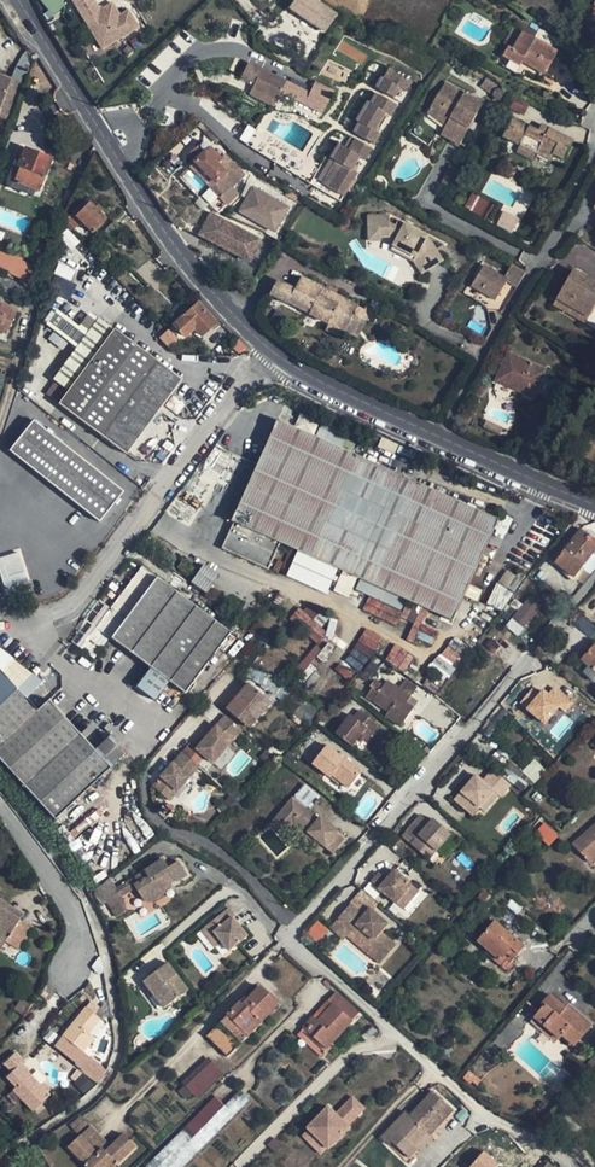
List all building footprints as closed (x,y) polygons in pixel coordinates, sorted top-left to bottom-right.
[(49,14),(63,7),(60,0),(41,0),(49,14)] [(100,50),(140,28),(129,8),(120,13),(112,0),(100,7),(96,0),(72,0),(100,50)] [(314,0),(295,0),(289,9),(324,33),(336,15),(314,0)] [(557,53),(523,33),(513,50),(509,48),(504,57),(521,67),(523,62),(544,75),(557,53)] [(134,49),(130,45),(125,49),(129,53),(134,49)] [(281,91),(286,81),(247,62),(240,75),(254,82),(251,87),(276,100),(281,91)] [(386,80),(405,91),(411,80),(390,68),(384,79),(386,80)] [(11,78),(0,74),(0,106),(11,78)] [(375,87),(381,90),(386,80),(384,79),(381,77),(375,87)] [(496,87),(486,79),(481,86),(491,94),(496,87)] [(404,92),(405,91),(386,80),(381,90),(394,98),(399,89),(404,92)] [(309,92),(286,81),(281,91),(322,112),(327,101),(309,92)] [(314,81),(309,92),(327,101),(333,90),(314,81)] [(445,83),(431,107),(450,118),(445,127),(441,135),(460,146),(483,104),(445,83)] [(276,100),(251,87),(249,93),(273,105),(276,100)] [(374,106),(381,96),(375,93),(370,103),(372,105),(374,106)] [(396,105),(381,96),(374,106),(372,105),(361,123),(364,125),(358,135),(374,144),(380,134),(375,131),(386,112),(391,115),(396,105)] [(524,109),(510,101),(507,107),(521,115),(524,109)] [(361,123),(372,105),(370,103),(367,102),(356,120),(359,122),(361,123)] [(450,118),(431,107),(427,114),(445,127),(450,118)] [(553,155),(564,160),(566,154),(572,142),(542,126),(538,132),(512,119),(503,137),(520,146),(536,154),(550,161),(553,155)] [(353,132),(358,135),(364,125),(361,123),(359,122),(353,132)] [(340,201),(343,196),(328,187),(323,184),(328,175),(256,131),(247,145),(340,201)] [(328,187),(343,196),(357,173),(353,170),(360,157),(365,160),(372,147),(356,138),(349,151),(344,148),(336,160),(341,163),(328,187)] [(203,141),(187,156),(194,163),(215,185),(211,189),(209,188),(200,195),(217,213),(237,194),(231,188),(244,175),(233,163),(229,167),(221,159),(203,141)] [(566,154),(564,160),(564,161),(574,143),(572,142),(566,154)] [(336,160),(344,148),(338,144),(330,157),(336,160)] [(533,162),(536,154),(520,146),(516,153),(533,162)] [(52,159),(25,148),(20,160),(23,161),(14,181),(35,190),(39,191),(52,159)] [(229,167),(233,163),(225,155),(221,159),(229,167)] [(20,160),(16,158),(6,181),(9,186),(33,196),(35,190),(14,181),(23,161),(20,160)] [(336,160),(328,175),(323,184),(328,187),(341,163),(336,160)] [(209,188),(211,189),(215,185),(194,163),(189,167),(209,188)] [(276,234),(291,207),(252,185),(237,211),(276,234)] [(472,193),(464,208),(486,219),(494,205),(472,193)] [(103,210),(88,197),(65,220),(74,230),(81,223),(91,233),(105,218),(100,213),(103,210)] [(519,219),(504,212),(497,226),(511,233),(519,219)] [(209,213),(201,232),(255,256),(261,242),(261,240),(260,238),(259,236),(258,236),(209,213)] [(422,266),(427,272),(444,261),(427,236),(398,221),(395,226),(389,223),(390,216),(368,216),(368,237),(388,236),(395,240),(392,245),(412,256),(418,251),(421,251),(428,262),(422,266)] [(111,239),(120,228),(114,222),(104,232),(111,239)] [(201,232),(185,224),(182,230),(199,237),(201,232)] [(255,256),(201,232),(199,237),(253,261),(255,256)] [(422,275),(427,272),(422,266),(428,262),(421,251),(418,251),(412,256),(392,245),(390,249),(414,261),(422,275)] [(482,247),(476,257),(519,284),(527,270),(482,247)] [(59,262),(49,287),(71,295),(76,282),(71,280),(76,268),(59,262)] [(23,281),(27,272),(10,264),(6,273),(23,281)] [(507,280),(485,267),(473,286),(494,300),(507,280)] [(31,285),(37,271),(31,268),(24,282),(31,285)] [(574,270),(557,299),(588,318),(594,306),(594,283),(574,270)] [(354,314),(358,306),(302,277),(295,290),(278,281),(271,295),(329,325),(345,333),(354,314)] [(588,318),(557,299),(553,306),(584,324),(588,318)] [(16,311),(0,303),(0,331),(6,334),(16,311)] [(200,337),(216,322),(198,303),(173,325),(184,338),(194,330),(200,337)] [(502,309),(493,304),(483,321),(492,326),(502,309)] [(376,315),(358,306),(354,314),(367,320),(372,323),(376,315)] [(367,320),(354,314),(345,333),(357,339),(367,320)] [(52,377),(69,390),(115,328),(99,315),(52,377)] [(345,333),(329,325),(326,331),(342,339),(345,333)] [(127,453),(182,378),(115,328),(69,390),(59,403),(127,453)] [(172,349),(178,344),(166,332),(160,337),(169,346),(172,349)] [(550,351),(554,345),(544,338),(539,345),(550,351)] [(544,371),(508,354),(496,381),(532,398),(544,371)] [(48,394),(59,401),(67,389),(56,382),(48,394)] [(123,489),(34,419),(10,449),(99,520),(123,489)] [(497,521),(450,499),(279,421),(232,522),(234,523),(222,549),(268,570),(280,543),(381,589),(452,621),(497,521)] [(363,427),(353,422),(347,434),(358,439),(363,427)] [(590,537),(580,530),(554,564),(573,579),(594,551),(594,548),(587,541),(590,537)] [(18,553),(0,559),(0,572),(8,596),(30,589),(18,553)] [(197,572),(182,561),(177,568),(192,579),(191,581),(206,592),(217,576),(202,565),(197,572)] [(229,633),(141,569),(112,608),(126,618),(111,639),(150,668),(134,689),(153,703),(168,682),(184,694),(229,633)] [(486,600),(500,611),(522,580),(507,570),(486,600)] [(524,628),(540,607),(528,598),(511,619),(524,628)] [(312,619),(315,616),(302,604),(289,618),(316,644),(326,633),(312,619)] [(365,627),(354,647),(370,656),(382,637),(365,627)] [(494,631),(439,699),(467,723),(523,655),(494,631)] [(556,666),(567,654),(554,643),(544,656),(556,666)] [(394,644),(385,660),(405,671),(414,655),(394,644)] [(428,667),(444,681),(463,658),(447,644),(428,667)] [(297,667),(304,672),(321,650),(314,645),(297,667)] [(594,646),(581,660),(594,672),(594,648),(594,646)] [(0,668),(0,759),(54,816),(124,749),(110,734),(96,746),(48,696),(37,707),(0,668)] [(297,688),(302,682),(294,677),(290,683),(297,688)] [(376,685),(370,694),(391,710),(387,715),(402,726),(417,708),(409,702),(414,696),(391,679),(383,690),(376,685)] [(245,724),(268,697),(251,683),(228,709),(245,724)] [(542,688),(525,708),(544,725),(559,707),(565,713),(574,702),(554,685),(547,693),(542,688)] [(532,688),(519,703),(524,707),(537,692),(532,688)] [(245,724),(248,726),(270,699),(268,697),(245,724)] [(270,699),(248,726),(250,728),(272,701),(270,699)] [(371,732),(377,725),(357,710),(351,717),(348,715),(334,734),(350,746),(365,728),(371,732)] [(213,764),(241,729),(225,716),(197,750),(213,764)] [(348,788),(361,771),(344,758),(343,759),(325,746),(312,763),(330,777),(332,775),(348,788)] [(182,754),(167,772),(185,785),(199,768),(182,754)] [(500,797),(510,786),(492,770),(483,780),(479,777),(476,781),(473,778),(454,799),(464,809),(472,801),(479,807),(494,790),(498,794),(500,797)] [(185,785),(167,772),(154,788),(170,802),(185,785)] [(483,811),(498,794),(494,790),(479,807),(483,811)] [(315,816),(293,799),(276,820),(289,830),(294,824),(300,828),(309,835),(310,834),(318,839),(335,853),(345,840),(337,833),(339,830),(322,817),(319,820),(318,821),(314,818),(315,816)] [(472,801),(464,809),(471,815),(479,807),(472,801)] [(451,833),(437,820),(432,825),(429,822),(421,814),(406,830),(415,838),(410,844),(421,853),(428,844),(435,850),(451,833)] [(289,830),(276,820),(272,826),(285,836),(289,830)] [(571,845),(588,864),(594,857),(594,824),(571,845)] [(548,846),(556,837),(544,825),(536,833),(548,846)] [(309,835),(300,828),(296,832),(313,845),(318,839),(310,834),(309,835)] [(455,837),(451,833),(435,850),(439,854),(455,837)] [(428,844),(421,853),(427,858),(435,850),(428,844)] [(162,861),(144,872),(148,877),(134,886),(136,888),(145,902),(149,903),(152,902),(166,893),(163,889),(176,881),(177,883),(186,877),(177,863),(167,869),(162,861)] [(390,881),(398,873),(394,869),(386,878),(390,881)] [(148,877),(144,872),(116,890),(121,898),(136,888),(134,886),(148,877)] [(417,889),(398,873),(390,881),(386,878),(379,872),(370,881),(394,902),(401,894),(408,900),(417,889)] [(266,875),(262,878),(266,884),(270,880),(266,875)] [(103,898),(116,890),(110,880),(97,888),(103,898)] [(121,898),(116,890),(103,898),(111,910),(124,902),(121,898)] [(401,907),(408,900),(401,894),(394,902),(401,907)] [(4,942),(18,950),(32,929),(18,920),(8,914),(12,908),(0,900),(0,939),(4,942)] [(124,902),(111,910),(115,918),(126,911),(124,902)] [(349,903),(337,917),(350,928),(376,951),(371,956),(378,963),(394,944),(379,930),(386,923),(369,907),(362,915),(349,903)] [(8,914),(18,920),(22,913),(13,907),(12,908),(8,914)] [(230,908),(210,924),(224,942),(231,951),(248,936),(234,918),(237,917),(230,908)] [(350,928),(337,917),(329,926),(342,938),(350,928)] [(316,941),(327,930),(318,920),(306,931),(316,941)] [(507,967),(523,948),(494,922),(477,942),(507,967)] [(224,942),(210,924),(202,930),(216,948),(224,942)] [(188,992),(168,963),(145,980),(164,1008),(188,992)] [(518,991),(521,986),(516,981),(512,986),(518,991)] [(228,1057),(262,1022),(261,1020),(277,1004),(260,988),(250,998),(247,996),(207,1037),(228,1057)] [(326,1049),(328,1047),(359,1014),(336,993),(328,1002),(332,1006),(317,1022),(313,1019),(303,1029),(326,1049)] [(545,1008),(552,999),(549,996),(541,1005),(545,1008)] [(566,1010),(552,999),(545,1008),(535,1018),(558,1039),(561,1036),(574,1046),(590,1028),(568,1007),(566,1010)] [(23,1016),(30,1005),(21,1000),(15,1010),(23,1016)] [(332,1006),(328,1002),(313,1019),(317,1022),(332,1006)] [(89,1034),(100,1020),(85,1008),(63,1037),(83,1053),(94,1039),(93,1038),(89,1034)] [(104,1023),(100,1020),(89,1034),(93,1038),(104,1023)] [(331,1049),(328,1047),(326,1049),(303,1029),(297,1035),(322,1059),(331,1049)] [(50,1095),(21,1065),(25,1062),(15,1052),(4,1063),(13,1073),(8,1078),(16,1086),(13,1089),(33,1111),(50,1095)] [(81,1072),(94,1083),(105,1070),(91,1060),(81,1072)] [(223,1075),(212,1062),(178,1094),(184,1101),(191,1094),(197,1099),(223,1075)] [(478,1086),(481,1082),(470,1073),(464,1080),(471,1086),(473,1083),(478,1086)] [(146,1166),(183,1166),(249,1101),(240,1091),(224,1107),(215,1098),(146,1166)] [(404,1114),(388,1132),(395,1139),(390,1144),(407,1160),(416,1150),(414,1147),(426,1134),(432,1128),(434,1131),(452,1111),(433,1093),(409,1118),(404,1114)] [(330,1149),(352,1129),(350,1127),(367,1111),(356,1099),(339,1115),(337,1113),(332,1117),(327,1112),(310,1128),(311,1129),(328,1148),(330,1149)] [(332,1117),(337,1113),(331,1108),(327,1112),(332,1117)] [(20,1128),(29,1137),(41,1126),(33,1116),(20,1128)] [(77,1134),(88,1125),(80,1116),(70,1125),(77,1134)] [(91,1127),(80,1137),(97,1155),(103,1150),(106,1153),(111,1149),(91,1127)] [(432,1128),(426,1134),(429,1137),(434,1131),(432,1128)] [(328,1148),(311,1129),(304,1135),(322,1154),(328,1148)] [(388,1132),(381,1140),(388,1146),(390,1144),(395,1139),(388,1132)] [(426,1134),(414,1147),(416,1150),(420,1153),(432,1139),(429,1137),(426,1134)] [(80,1137),(69,1148),(87,1166),(113,1166),(134,1147),(124,1136),(111,1149),(106,1153),(103,1150),(97,1155),(80,1137)] [(499,1163),(483,1150),(469,1166),(496,1166),(499,1163)]
